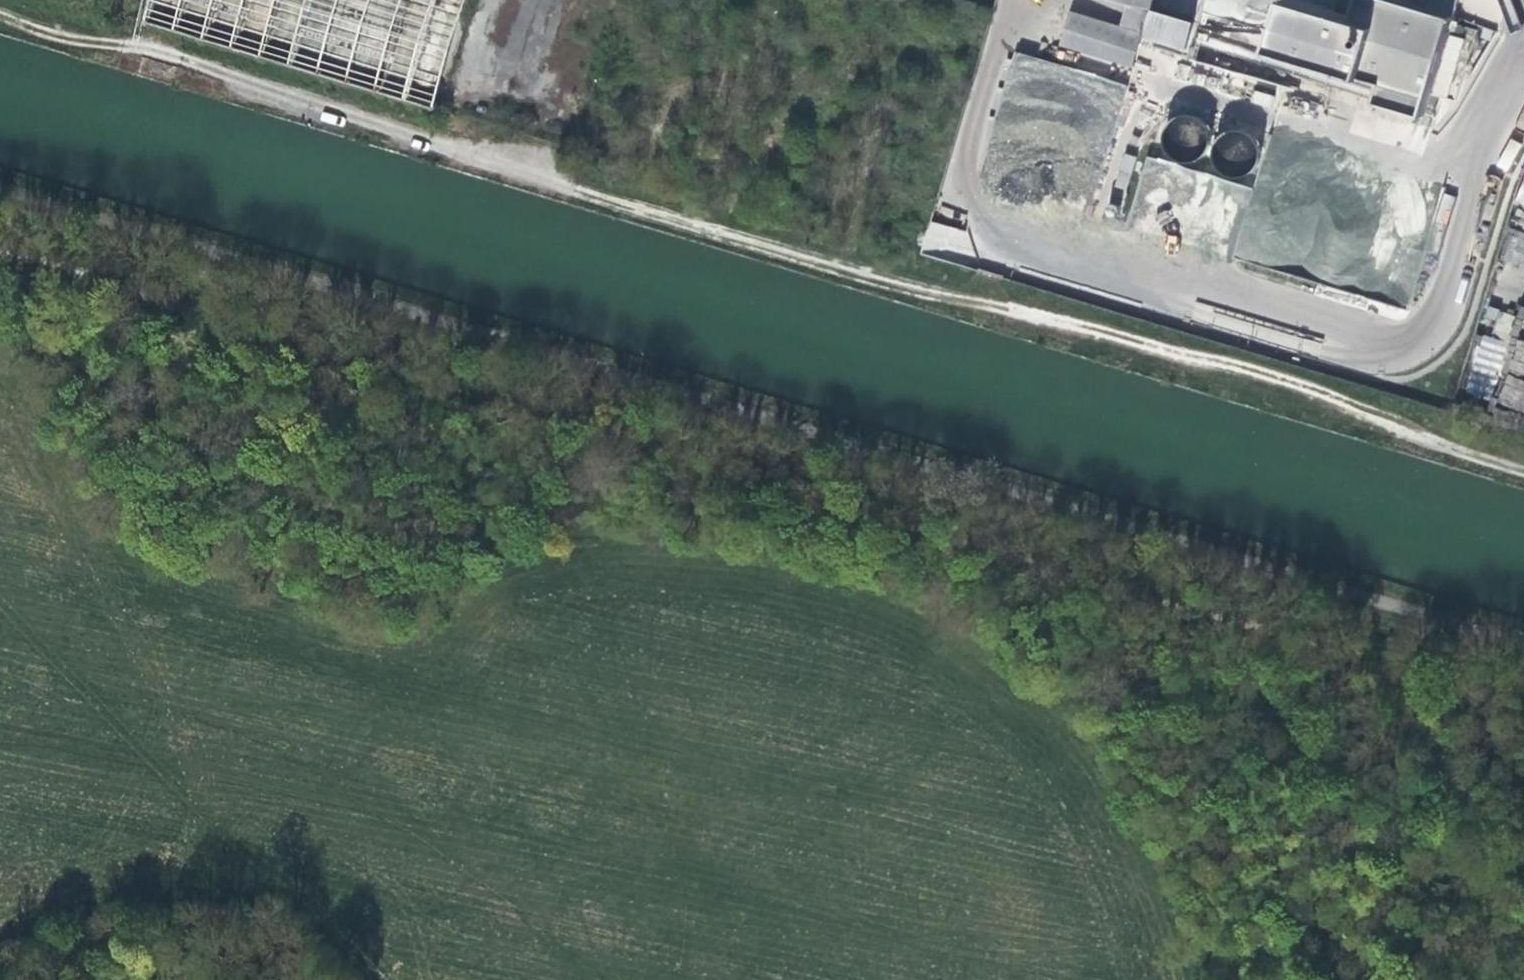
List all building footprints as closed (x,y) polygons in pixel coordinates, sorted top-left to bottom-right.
[(143,25),(402,102),(431,0),(151,0),(143,25)] [(402,102),(431,111),(463,0),(431,0),(402,102)] [(1356,21),(1291,2),(1274,54),(1456,106),(1478,35),(1453,27),(1455,19),(1391,0),(1363,0),(1356,21)] [(1203,17),(1153,2),(1146,26),(1195,41),(1203,17)] [(1195,41),(1189,64),(1250,82),(1265,32),(1204,13),(1203,17),(1195,41)] [(1105,210),(1126,76),(1004,57),(982,199),(1026,206),(1027,198),(1105,210)] [(1513,203),(1523,209),(1523,179),(1513,203)] [(1515,345),(1510,367),(1523,370),(1523,347),(1515,345)] [(1523,410),(1523,381),(1506,375),(1497,400),(1523,410)]
